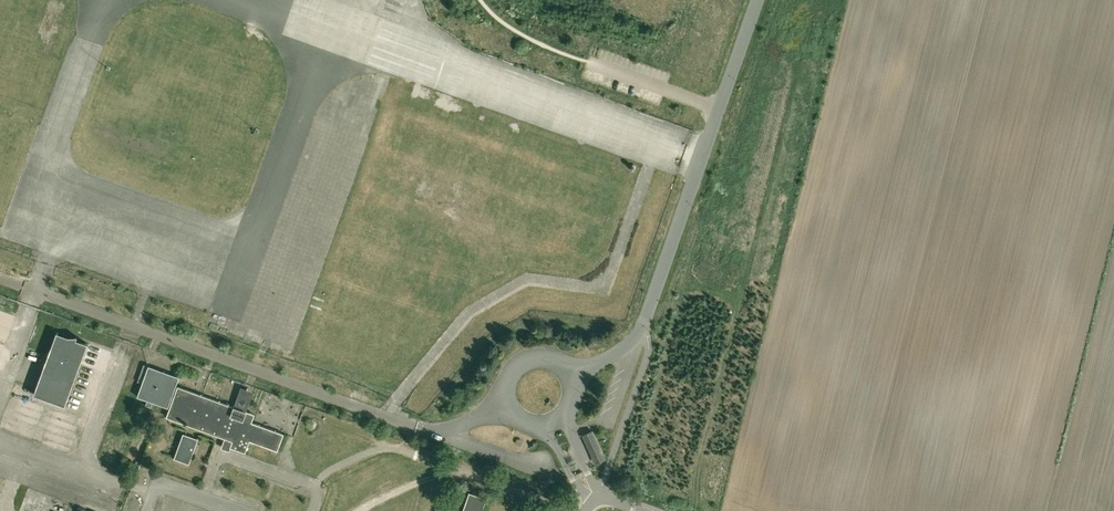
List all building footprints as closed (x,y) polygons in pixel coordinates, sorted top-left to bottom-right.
[(77,336),(68,336),(57,332),(34,394),(65,406),(88,343),(76,339),(77,336)] [(149,366),(148,367),(142,383),(138,396),(148,400),(146,405),(151,407),(153,402),(168,407),(170,402),(172,403),(167,417),(233,440),(231,446),(245,452),(249,440),(277,450),(283,433),(251,422),(254,414),(247,411),(178,386),(174,398),(172,397),(179,377),(149,366)] [(592,431),(583,435),(596,463),(605,459),(592,431)] [(189,463),(198,439),(183,433),(175,458),(189,463)] [(487,498),(486,498),(485,499),(470,494),(464,510),(482,510),(487,498)]
